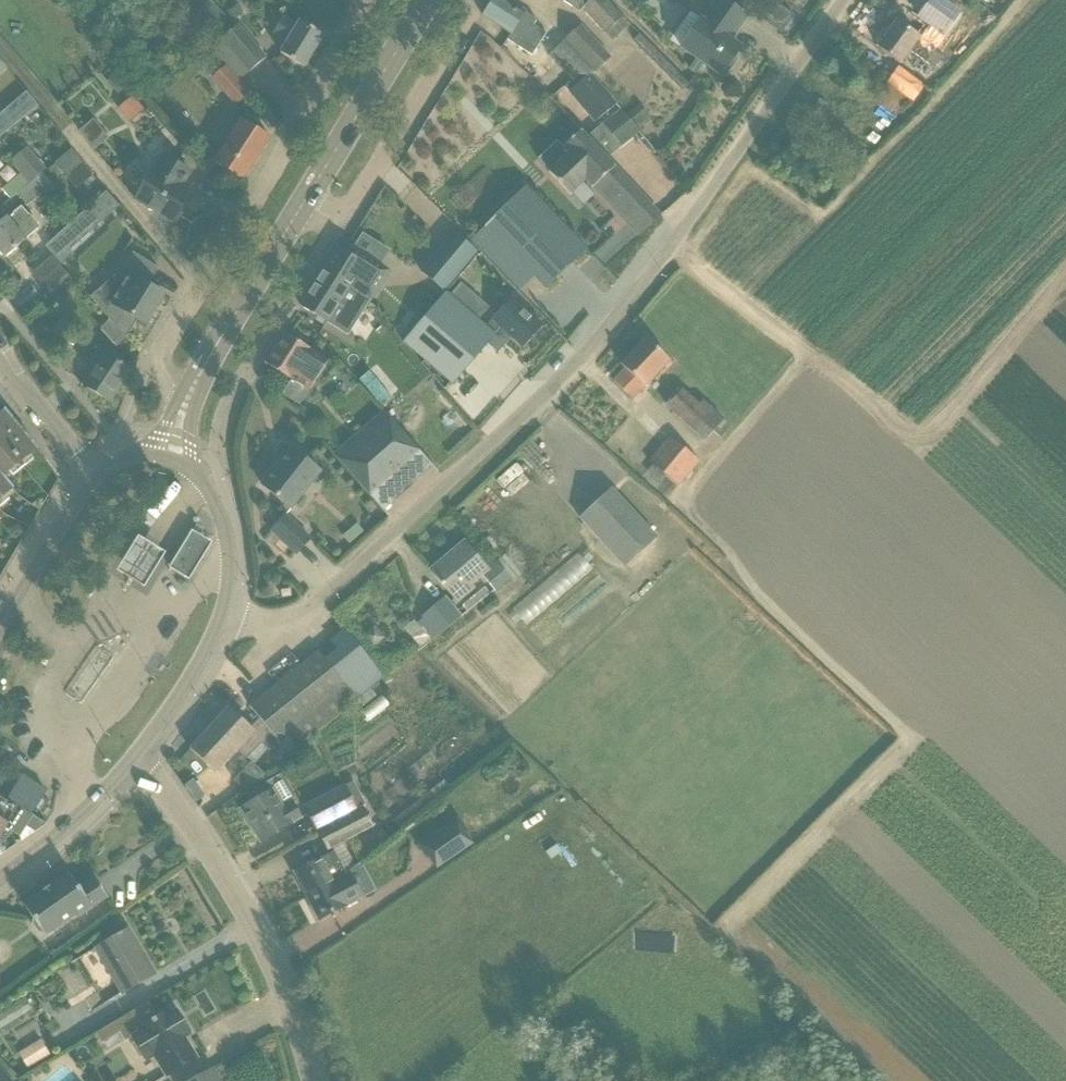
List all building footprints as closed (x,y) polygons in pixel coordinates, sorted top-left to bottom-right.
[(483,17),(510,34),(507,40),(532,56),(546,33),(534,26),(538,20),(506,0),(494,0),(483,17)] [(579,11),(582,10),(611,40),(628,24),(606,0),(590,0),(588,3),(585,0),(561,0),(579,11)] [(704,19),(701,17),(680,48),(721,76),(725,70),(730,71),(739,59),(737,54),(741,48),(728,39),(733,32),(735,33),(747,17),(722,0),(718,0),(704,19)] [(197,13),(215,33),(228,21),(210,1),(197,13)] [(790,38),(803,21),(782,3),(768,20),(790,38)] [(237,4),(227,13),(233,20),(244,12),(237,4)] [(947,38),(966,14),(956,6),(937,30),(947,38)] [(324,35),(305,24),(302,22),(298,29),(283,20),(275,34),(289,42),(282,54),(304,68),(324,35)] [(914,34),(897,22),(878,47),(896,60),(902,65),(911,52),(934,69),(943,57),(920,41),(921,39),(914,34)] [(265,58),(237,26),(221,40),(249,72),(265,58)] [(581,26),(564,41),(565,42),(591,75),(610,58),(581,26)] [(635,40),(683,90),(690,84),(641,34),(635,40)] [(565,42),(550,56),(572,80),(577,86),(591,75),(565,42)] [(5,87),(18,76),(0,55),(0,81),(5,87)] [(248,94),(225,66),(211,78),(234,106),(248,94)] [(913,101),(923,86),(899,68),(888,83),(913,101)] [(572,80),(564,86),(570,92),(595,122),(615,105),(591,75),(577,86),(572,80)] [(128,97),(135,88),(123,78),(115,87),(128,97)] [(133,96),(119,107),(128,119),(142,107),(133,96)] [(639,107),(629,115),(636,124),(646,115),(639,107)] [(620,109),(602,124),(621,147),(639,133),(620,109)] [(0,116),(0,139),(13,128),(12,126),(4,115),(2,114),(0,116)] [(214,162),(244,182),(271,139),(241,120),(214,162)] [(88,134),(102,152),(117,141),(102,122),(88,134)] [(584,134),(555,162),(634,250),(660,219),(584,134)] [(26,147),(10,161),(29,182),(44,169),(26,147)] [(72,149),(55,163),(67,177),(83,163),(72,149)] [(135,200),(154,211),(172,223),(191,193),(181,187),(190,172),(164,156),(155,171),(153,170),(135,200)] [(42,172),(16,193),(26,205),(51,185),(42,172)] [(546,289),(587,249),(526,187),(485,226),(546,289)] [(106,191),(88,207),(101,222),(119,206),(106,191)] [(21,244),(26,240),(25,239),(39,226),(22,206),(7,219),(6,219),(2,222),(0,224),(0,253),(5,258),(21,244)] [(454,232),(421,271),(445,292),(478,253),(454,232)] [(57,236),(45,247),(62,266),(74,255),(57,236)] [(367,257),(360,253),(349,246),(340,250),(337,249),(325,269),(351,286),(349,290),(370,304),(380,288),(372,283),(382,267),(367,258),(367,257)] [(132,252),(121,271),(119,269),(89,296),(105,314),(126,339),(137,320),(147,326),(165,296),(148,286),(158,268),(132,252)] [(349,290),(351,286),(325,269),(301,307),(328,324),(329,323),(340,330),(347,320),(356,326),(370,304),(349,290)] [(460,284),(450,296),(477,320),(488,308),(460,284)] [(403,342),(428,314),(398,287),(382,306),(396,319),(386,330),(401,344),(403,342)] [(428,314),(403,342),(452,385),(495,335),(494,334),(500,327),(523,348),(544,326),(512,297),(486,327),(477,320),(450,296),(446,293),(428,314)] [(396,319),(382,306),(356,336),(385,363),(401,344),(386,330),(396,319)] [(285,333),(265,364),(291,380),(282,395),(300,406),(328,362),(310,351),(311,350),(287,334),(285,333)] [(633,400),(671,361),(646,338),(620,365),(625,369),(613,381),(629,396),(633,400)] [(130,371),(122,365),(104,354),(83,385),(109,402),(130,371)] [(665,406),(704,441),(724,419),(701,398),(698,403),(682,388),(665,406)] [(6,411),(0,416),(0,500),(13,489),(3,477),(37,448),(6,411)] [(335,456),(369,495),(420,451),(385,411),(335,456)] [(676,484),(697,461),(668,435),(648,458),(676,484)] [(321,472),(291,449),(262,485),(292,509),(321,472)] [(580,519),(595,535),(623,566),(656,537),(627,505),(612,489),(580,519)] [(296,555),(311,539),(286,515),(271,530),(296,555)] [(370,521),(350,538),(358,547),(378,530),(370,521)] [(113,568),(142,587),(164,554),(135,535),(113,568)] [(192,537),(170,573),(189,585),(211,549),(192,537)] [(430,570),(444,587),(455,600),(455,599),(458,604),(475,589),(472,586),(482,577),(495,592),(510,579),(494,558),(485,565),(464,541),(430,570)] [(587,553),(520,613),(536,630),(603,570),(587,553)] [(484,588),(462,606),(467,611),(489,593),(484,588)] [(433,607),(450,627),(462,617),(446,597),(433,607)] [(450,627),(433,607),(421,617),(424,620),(418,624),(432,642),(450,627)] [(374,625),(362,635),(371,647),(384,637),(374,625)] [(383,678),(359,647),(346,630),(330,641),(341,655),(329,665),(318,651),(316,653),(265,694),(263,695),(291,730),(290,731),(301,744),(357,699),(383,678)] [(279,740),(279,739),(290,731),(291,730),(263,695),(250,707),(260,719),(279,742),(279,740)] [(270,751),(279,742),(260,719),(251,728),(229,708),(212,725),(238,749),(237,750),(247,759),(261,743),(270,751)] [(215,773),(237,750),(238,749),(212,725),(190,749),(215,773)] [(265,774),(251,762),(234,781),(245,790),(265,774)] [(260,798),(241,809),(261,843),(280,832),(292,825),(292,823),(301,818),(293,804),(298,801),(282,773),(266,783),(271,791),(260,798)] [(444,780),(392,821),(398,829),(450,788),(444,780)] [(317,831),(357,810),(345,787),(305,807),(317,831)] [(12,829),(20,833),(24,826),(34,832),(45,823),(0,796),(0,847),(12,829)] [(357,810),(317,831),(328,851),(374,826),(363,806),(357,810)] [(457,816),(417,844),(427,858),(428,858),(432,855),(439,866),(472,844),(465,834),(467,832),(457,816)] [(306,895),(342,878),(340,873),(345,871),(334,851),(321,858),(313,862),(294,871),(306,895)] [(79,888),(69,873),(23,905),(33,918),(32,925),(37,933),(44,934),(45,937),(82,911),(84,913),(108,897),(94,877),(79,888)] [(338,909),(354,901),(342,878),(306,895),(319,920),(338,909)] [(135,949),(138,947),(128,930),(122,933),(121,932),(117,935),(118,936),(99,947),(96,949),(122,994),(132,988),(151,977),(135,949)] [(76,1005),(100,1000),(93,969),(69,975),(76,1005)] [(148,1002),(96,1034),(101,1043),(119,1033),(124,1041),(132,1037),(146,1061),(154,1056),(166,1077),(197,1058),(185,1037),(180,1029),(186,1026),(176,1010),(170,1013),(169,1010),(157,1017),(156,1018),(148,1002)] [(40,1024),(34,1007),(0,1019),(6,1036),(40,1024)] [(40,1040),(19,1053),(28,1068),(49,1055),(40,1040)] [(192,1080),(218,1080),(212,1070),(192,1080)] [(0,1071),(0,1080),(9,1080),(0,1071)]
